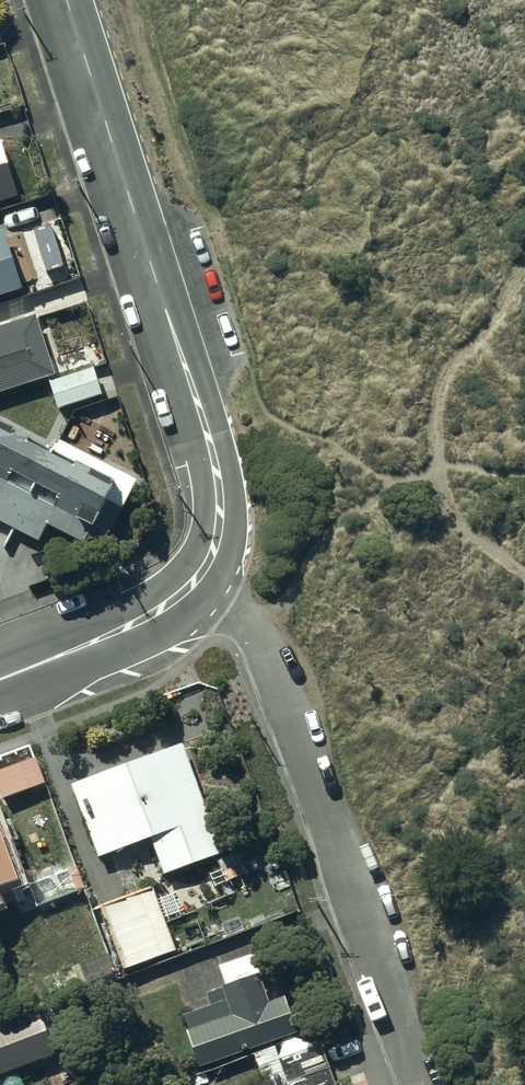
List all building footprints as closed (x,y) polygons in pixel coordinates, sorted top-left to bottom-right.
[(16,197),(0,150),(0,202),(16,197)] [(19,293),(0,232),(0,299),(19,293)] [(54,376),(35,316),(0,327),(0,393),(54,376)] [(89,367),(47,382),(57,411),(99,396),(89,367)] [(38,543),(46,526),(101,552),(135,480),(0,415),(0,524),(38,543)] [(97,855),(149,837),(162,875),(224,854),(202,800),(183,745),(72,783),(97,855)] [(0,772),(0,798),(43,784),(35,760),(0,772)] [(12,861),(0,828),(0,865),(12,861)] [(164,891),(153,895),(150,887),(98,908),(122,970),(175,949),(161,914),(172,910),(164,891)] [(226,987),(220,989),(207,994),(211,1005),(182,1016),(187,1029),(184,1030),(198,1067),(295,1030),(283,997),(267,1003),(257,978),(269,974),(260,950),(218,966),(226,987)] [(108,953),(78,964),(86,984),(115,973),(108,953)] [(0,1024),(0,1073),(49,1055),(34,1012),(0,1024)] [(321,1043),(257,1066),(264,1084),(336,1084),(321,1043)]
